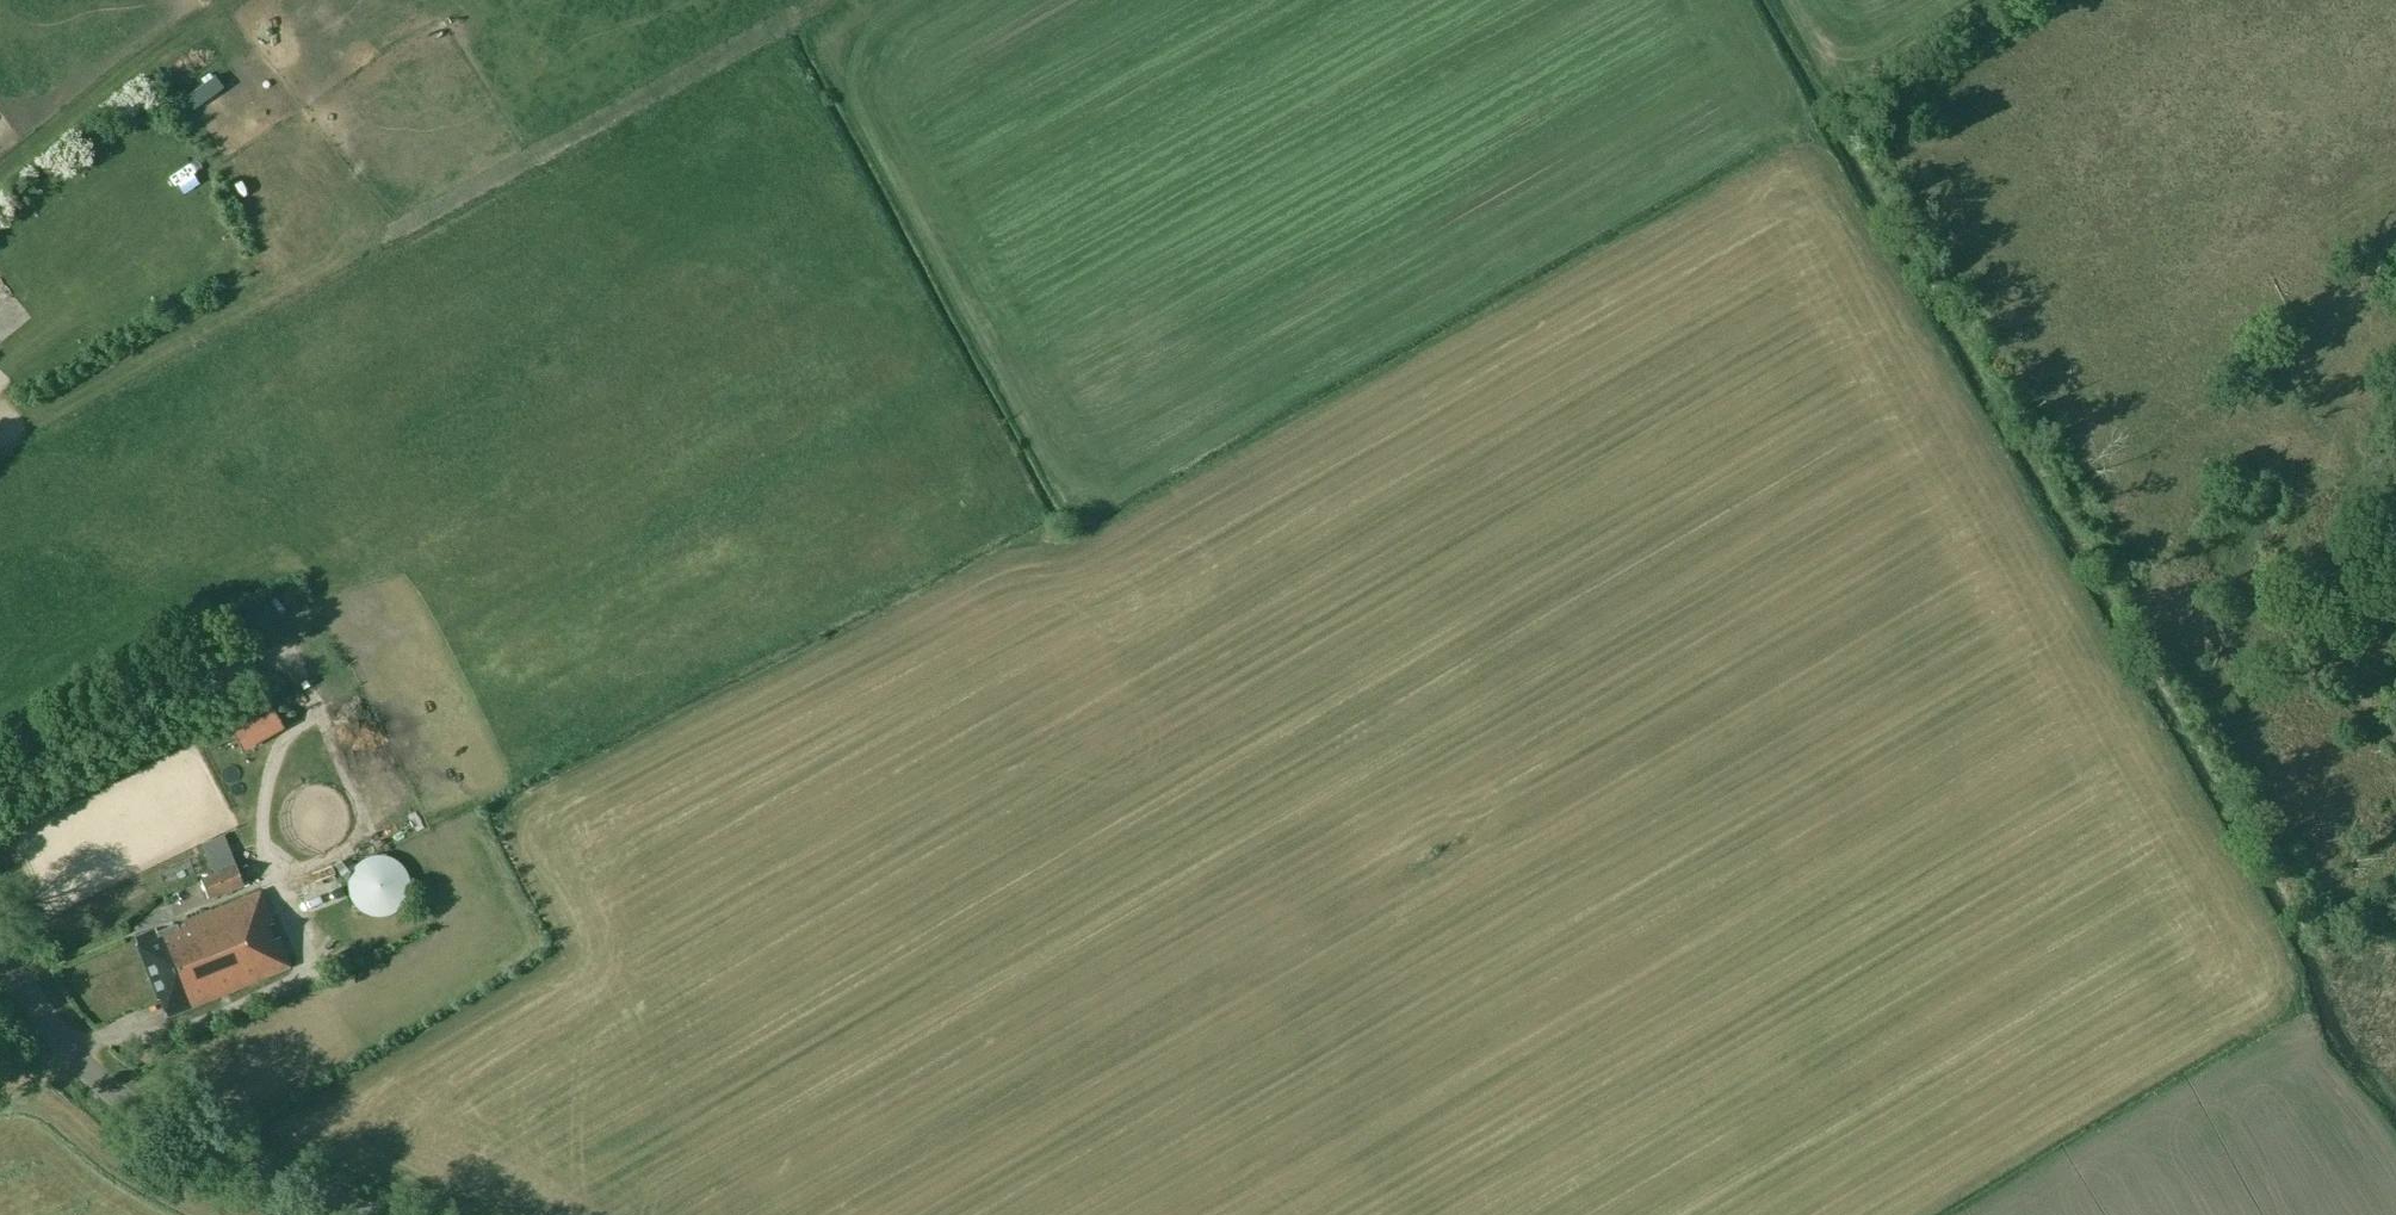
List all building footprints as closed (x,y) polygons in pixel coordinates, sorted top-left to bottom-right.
[(8,337),(28,324),(0,282),(0,334),(4,331),(8,337)] [(256,706),(262,719),(281,710),(275,697),(256,706)] [(342,812),(346,825),(356,822),(351,809),(342,812)] [(282,846),(293,867),(338,844),(327,824),(282,846)] [(223,835),(201,843),(214,873),(199,879),(207,899),(243,885),(223,835)] [(409,880),(408,877),(407,874),(406,872),(404,869),(402,868),(400,865),(399,864),(396,862),(394,861),(391,860),(389,859),(387,858),(384,858),(381,858),(379,858),(376,858),(372,858),(367,860),(365,861),(363,863),(360,864),(358,866),(355,870),(354,871),(352,874),(351,877),(350,879),(350,881),(349,884),(349,888),(349,891),(349,894),(350,896),(351,899),(352,902),(354,905),(356,908),(358,910),(361,913),(363,914),(366,916),(369,917),(372,918),(375,919),(379,919),(382,919),(386,918),(390,917),(392,916),(396,914),(398,912),(401,910),(403,908),(405,905),(407,902),(409,898),(409,895),(410,892),(410,889),(410,886),(410,883),(409,880)] [(334,879),(302,886),(308,911),(340,904),(334,879)] [(156,999),(158,998),(165,1016),(289,967),(260,892),(157,932),(155,929),(132,939),(156,999)]
